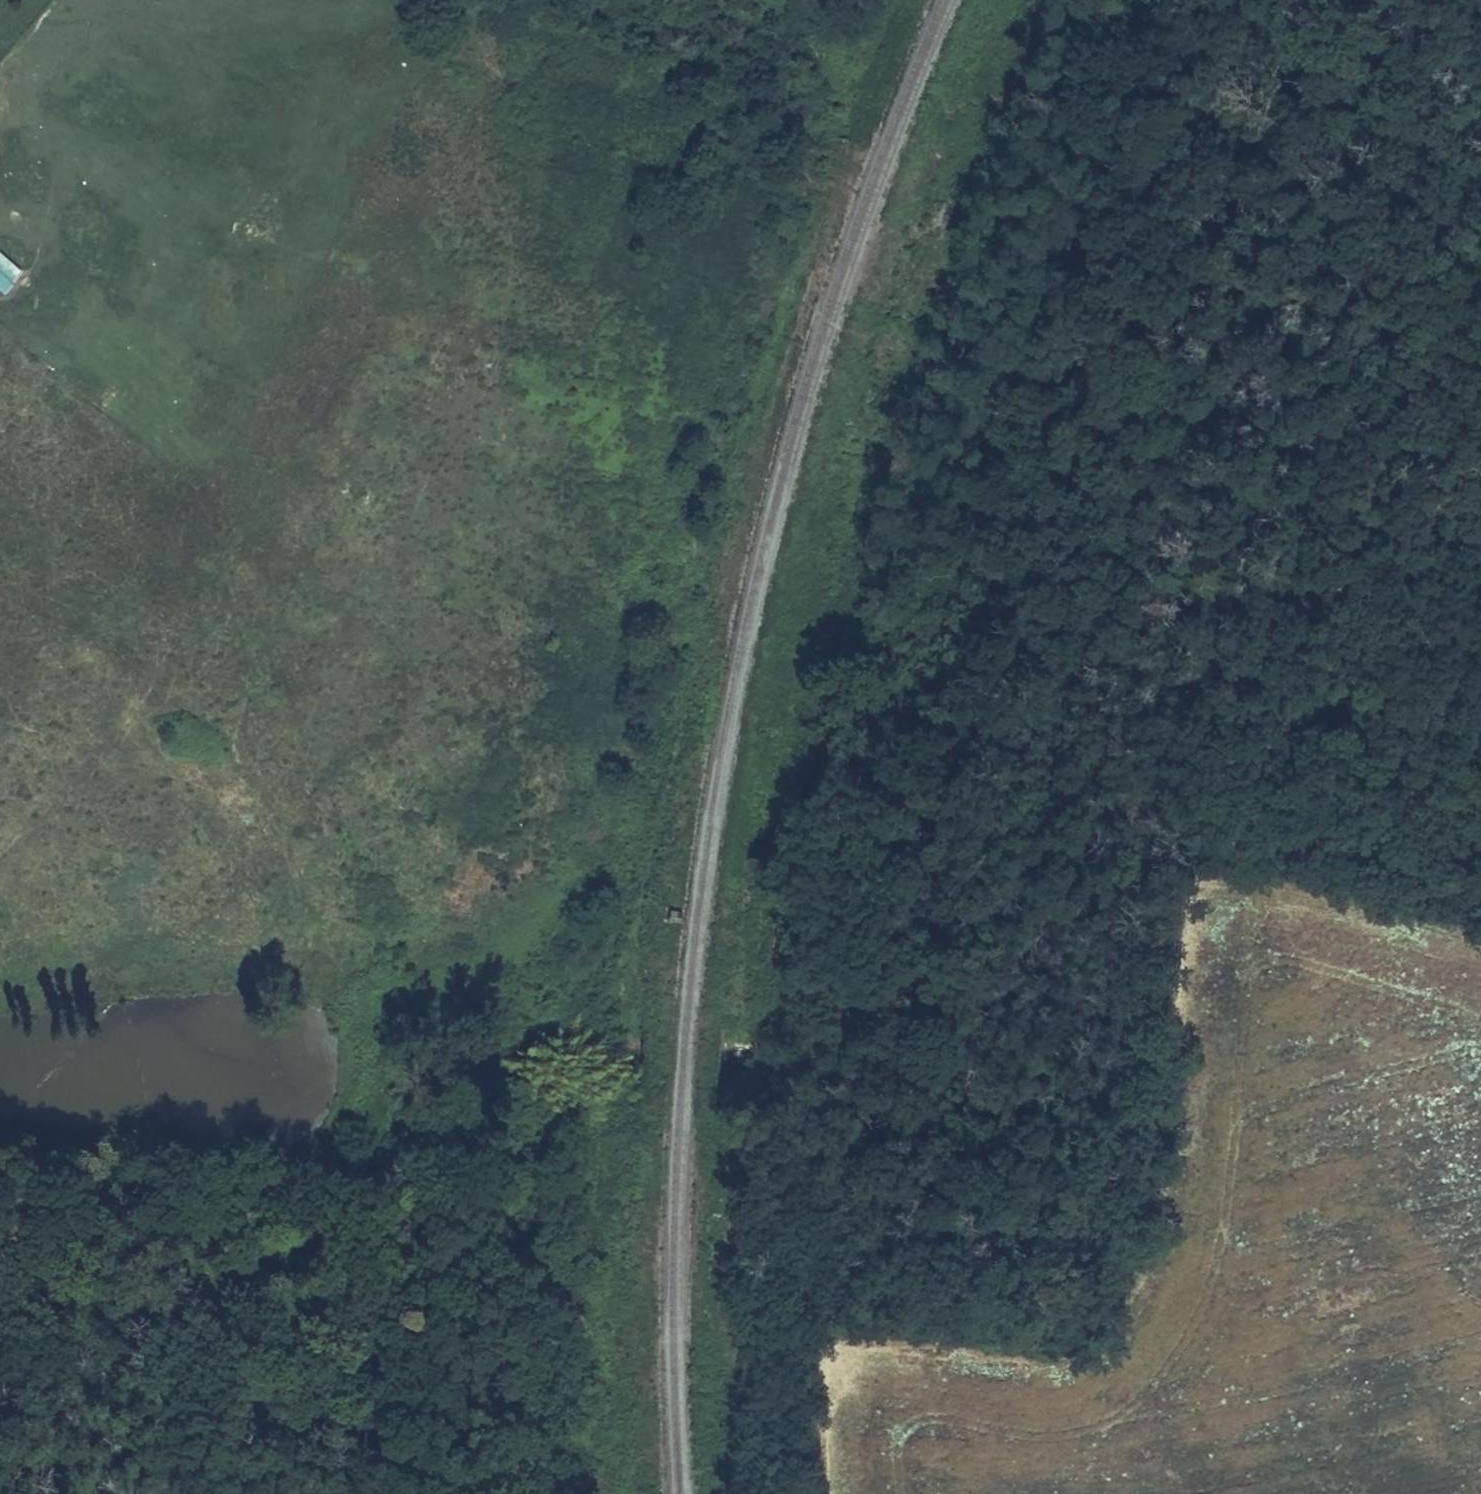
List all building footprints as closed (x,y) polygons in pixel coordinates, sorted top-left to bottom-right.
[(4,293),(25,271),(0,249),(0,289),(4,293)]
